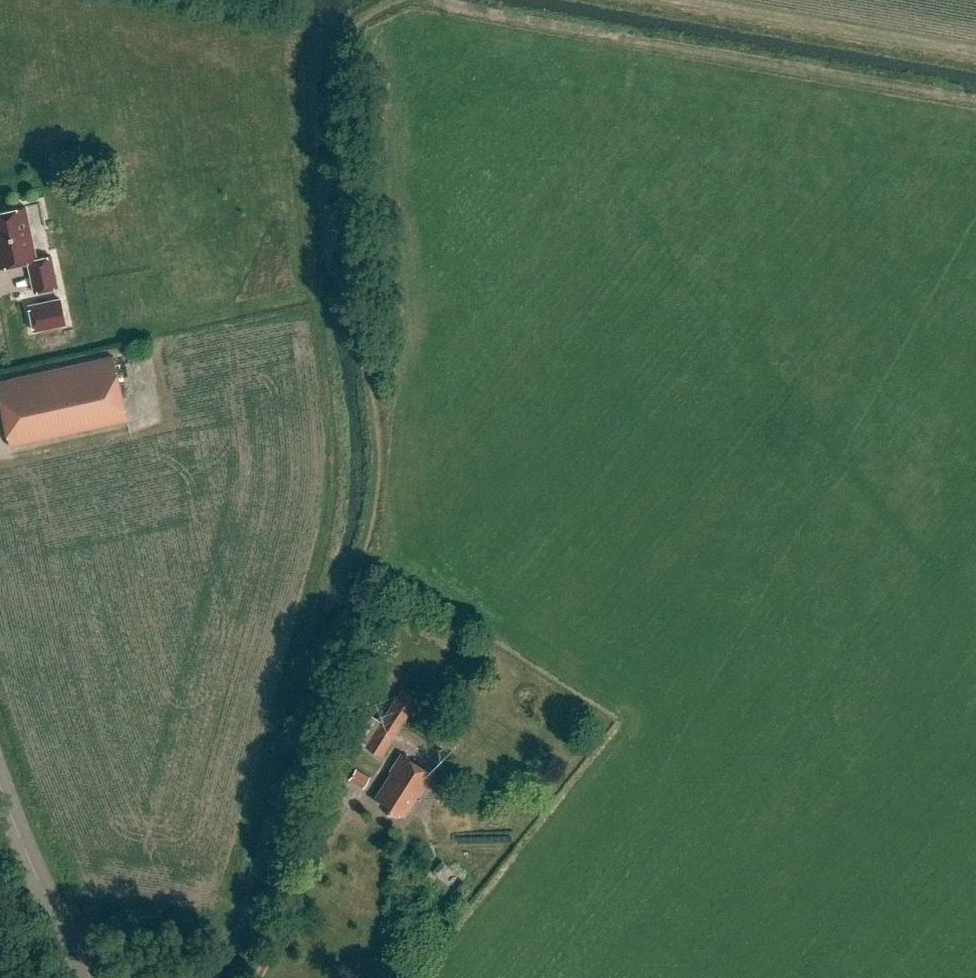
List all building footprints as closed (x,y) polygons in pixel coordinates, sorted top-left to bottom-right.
[(0,210),(0,269),(27,264),(33,294),(58,289),(51,256),(36,259),(25,205),(0,210)] [(61,300),(29,307),(35,332),(66,326),(61,300)] [(0,378),(0,400),(10,444),(128,418),(113,353),(0,378)] [(367,744),(382,754),(397,728),(394,726),(412,694),(400,687),(367,744)] [(400,810),(406,814),(419,793),(421,794),(435,773),(402,752),(396,762),(398,763),(377,796),(383,799),(381,802),(398,813),(400,810)] [(365,786),(371,776),(357,767),(351,778),(365,786)]
